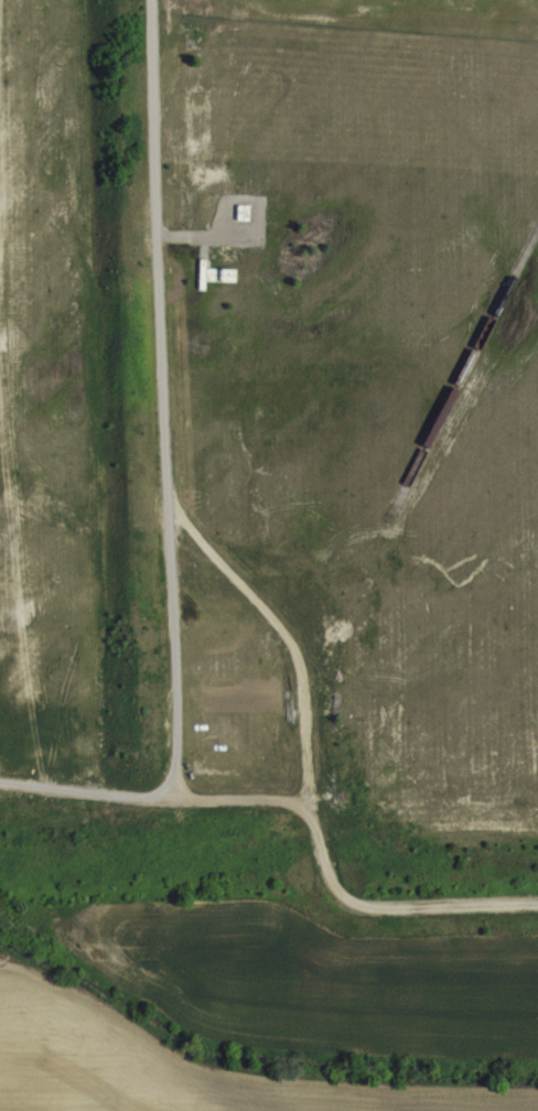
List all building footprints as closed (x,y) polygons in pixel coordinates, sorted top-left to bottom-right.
[(238,281),(208,281),(208,293),(237,293),(238,281)]
